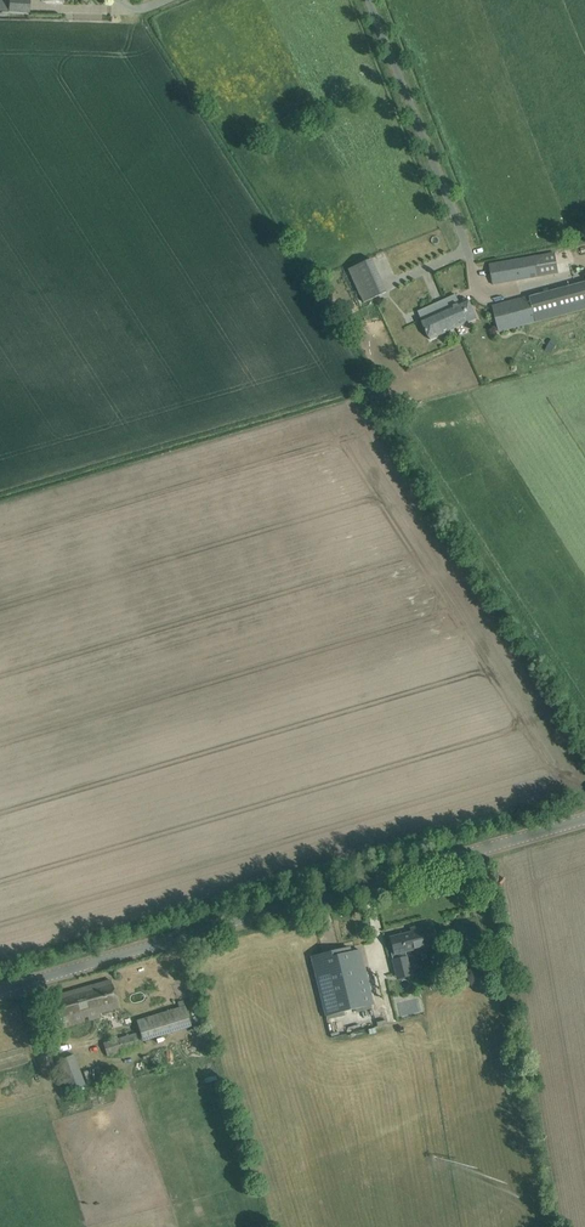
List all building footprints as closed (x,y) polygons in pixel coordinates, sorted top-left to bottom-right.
[(555,253),(490,265),(494,285),(558,273),(555,253)] [(386,291),(371,259),(348,269),(363,302),(386,291)] [(453,296),(444,300),(457,328),(463,325),(477,319),(468,300),(457,305),(453,296)] [(529,297),(493,307),(499,332),(535,322),(529,297)] [(444,300),(418,312),(430,340),(457,328),(444,300)] [(492,879),(479,883),(482,892),(494,888),(492,879)] [(390,938),(394,954),(434,944),(430,924),(413,928),(414,932),(390,938)] [(501,934),(480,940),(483,950),(503,945),(501,934)] [(349,948),(311,957),(325,1016),(373,1005),(360,950),(351,953),(349,948)] [(410,973),(406,958),(392,961),(395,977),(410,973)] [(119,1008),(111,980),(53,997),(62,1028),(84,1021),(83,1017),(88,1016),(89,1020),(99,1017),(98,1014),(119,1008)] [(136,1023),(143,1043),(191,1026),(185,1007),(136,1023)] [(107,1056),(139,1046),(136,1034),(103,1043),(107,1056)] [(53,1061),(64,1093),(84,1085),(72,1054),(53,1061)]
